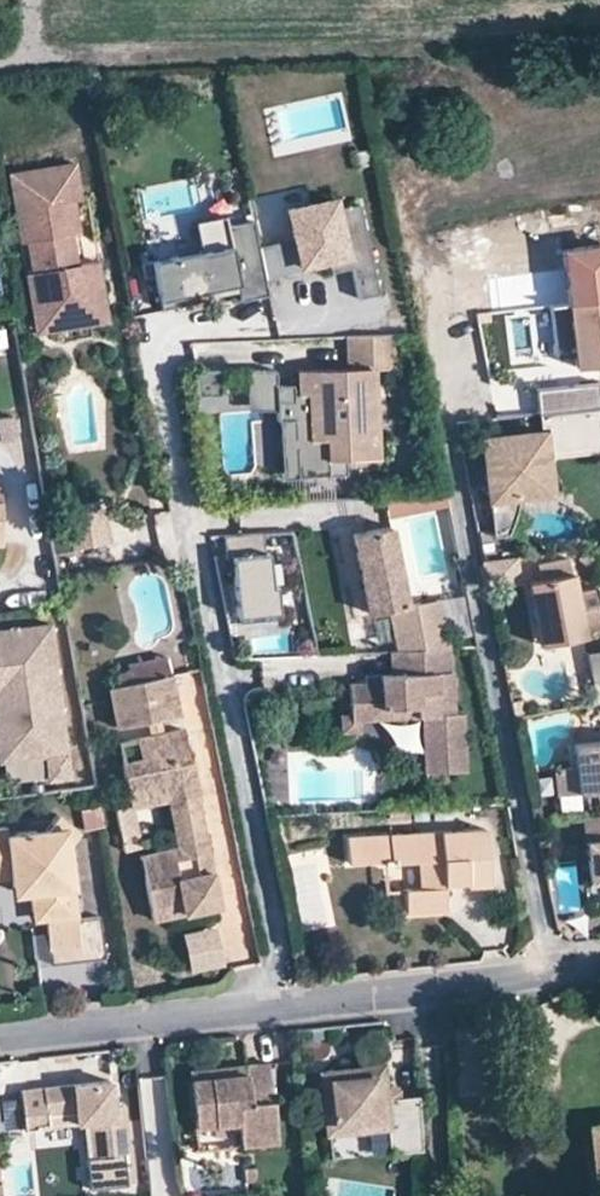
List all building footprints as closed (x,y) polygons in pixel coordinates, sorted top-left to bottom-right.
[(74,258),(69,227),(76,226),(70,193),(78,192),(72,157),(6,168),(18,237),(24,236),(29,265),(23,266),(28,295),(48,291),(52,314),(103,305),(94,254),(74,258)] [(290,242),(296,268),(323,263),(324,268),(325,271),(338,269),(339,274),(346,272),(352,303),(374,299),(356,209),(333,213),(331,203),(285,212),(290,242)] [(236,303),(263,297),(260,280),(259,276),(254,249),(249,222),(223,227),(221,217),(190,223),(196,253),(147,263),(156,310),(194,303),(192,294),(207,291),(233,286),(234,293),(236,303)] [(559,238),(565,292),(570,340),(572,359),(599,355),(599,234),(559,238)] [(254,249),(259,276),(296,268),(290,242),(254,249)] [(324,268),(323,263),(296,268),(259,276),(260,280),(324,268)] [(208,298),(234,293),(233,286),(207,291),(208,298)] [(52,314),(48,291),(28,295),(33,326),(105,314),(103,305),(52,314)] [(570,340),(565,292),(546,294),(550,329),(552,336),(555,339),(558,340),(563,341),(570,340)] [(386,337),(339,339),(341,371),(301,372),(302,397),(292,397),(285,397),(286,405),(269,406),(269,410),(269,421),(286,420),(289,477),(338,475),(337,460),(371,458),(367,369),(388,368),(386,337)] [(302,397),(301,372),(291,373),(291,388),(268,389),(269,406),(286,405),(285,397),(292,397),(302,397)] [(268,389),(268,381),(239,383),(241,411),(269,410),(269,406),(268,389)] [(214,407),(213,384),(186,385),(187,408),(214,407)] [(541,445),(542,459),(548,459),(548,456),(599,451),(599,419),(599,409),(537,415),(538,428),(545,427),(547,444),(541,445)] [(289,477),(286,420),(272,421),(274,478),(289,477)] [(488,502),(521,497),(546,494),(542,459),(541,445),(540,436),(482,441),(488,502)] [(520,505),(521,497),(488,502),(493,538),(504,536),(511,533),(517,527),(520,521),(521,516),(520,508),(520,505)] [(389,601),(407,598),(386,518),(348,529),(369,606),(389,601)] [(264,534),(224,536),(225,556),(232,555),(235,619),(276,617),(274,587),(270,587),(268,554),(265,554),(264,534)] [(572,573),(527,581),(537,642),(584,635),(582,623),(599,620),(599,596),(598,586),(576,590),(572,573)] [(425,605),(392,614),(401,649),(456,643),(442,592),(423,597),(425,605)] [(423,597),(407,598),(389,601),(392,614),(425,605),(423,597)] [(0,629),(0,688),(6,691),(13,737),(51,732),(54,757),(67,755),(48,622),(0,629)] [(463,707),(456,643),(401,649),(395,649),(398,673),(386,673),(387,683),(357,686),(360,715),(360,719),(368,718),(395,717),(393,707),(413,705),(413,715),(416,714),(423,768),(463,765),(454,709),(463,707)] [(596,700),(599,699),(599,649),(587,652),(596,700)] [(167,676),(164,658),(126,664),(129,683),(167,676)] [(174,716),(167,676),(129,683),(108,687),(114,726),(174,716)] [(4,764),(54,757),(51,732),(13,737),(6,691),(0,688),(0,737),(4,764)] [(395,717),(413,715),(413,705),(393,707),(395,717)] [(360,719),(360,715),(351,716),(353,731),(369,730),(368,718),(360,719)] [(185,730),(137,739),(139,755),(124,757),(130,788),(153,785),(154,791),(169,789),(170,800),(171,806),(179,805),(185,837),(176,839),(177,846),(180,855),(164,859),(166,866),(143,870),(151,916),(217,904),(204,831),(196,831),(191,806),(199,803),(185,730)] [(139,755),(137,739),(121,741),(124,757),(139,755)] [(572,767),(575,792),(593,790),(596,816),(599,815),(599,741),(570,745),(572,767)] [(575,792),(572,767),(552,769),(555,795),(575,792)] [(153,785),(130,788),(133,806),(170,800),(169,789),(154,791),(153,785)] [(135,844),(132,801),(115,802),(118,845),(135,844)] [(204,831),(199,803),(191,806),(196,831),(204,831)] [(179,805),(171,806),(176,839),(185,837),(179,805)] [(7,881),(7,889),(19,897),(27,896),(28,910),(44,908),(45,920),(49,957),(81,951),(68,842),(77,829),(54,813),(44,827),(4,832),(3,827),(0,827),(0,882),(7,881)] [(596,816),(581,817),(589,883),(599,881),(599,815),(596,816)] [(344,829),(345,857),(380,855),(415,853),(416,880),(403,881),(404,904),(446,902),(444,875),(443,858),(463,857),(464,874),(465,878),(488,877),(485,821),(344,829)] [(180,855),(177,846),(140,851),(143,870),(166,866),(164,859),(180,855)] [(443,858),(444,875),(464,874),(463,857),(443,858)] [(44,908),(28,910),(29,922),(45,920),(44,908)] [(181,925),(185,966),(220,962),(216,922),(181,925)] [(189,1081),(188,1081),(193,1130),(238,1126),(239,1148),(274,1145),(265,1065),(242,1068),(243,1083),(233,1085),(232,1077),(189,1081)] [(187,1074),(189,1081),(232,1077),(233,1085),(243,1083),(242,1068),(187,1074)] [(423,1152),(421,1097),(386,1101),(384,1068),(321,1074),(327,1135),(395,1129),(400,1154),(423,1152)] [(104,1159),(129,1156),(126,1119),(116,1120),(115,1108),(112,1083),(22,1092),(26,1130),(50,1128),(48,1115),(77,1112),(78,1125),(91,1124),(101,1123),(104,1159)] [(126,1119),(125,1107),(115,1108),(116,1120),(126,1119)] [(587,1121),(594,1191),(599,1191),(599,1120),(587,1121)] [(104,1159),(101,1123),(91,1124),(94,1160),(104,1159)]
